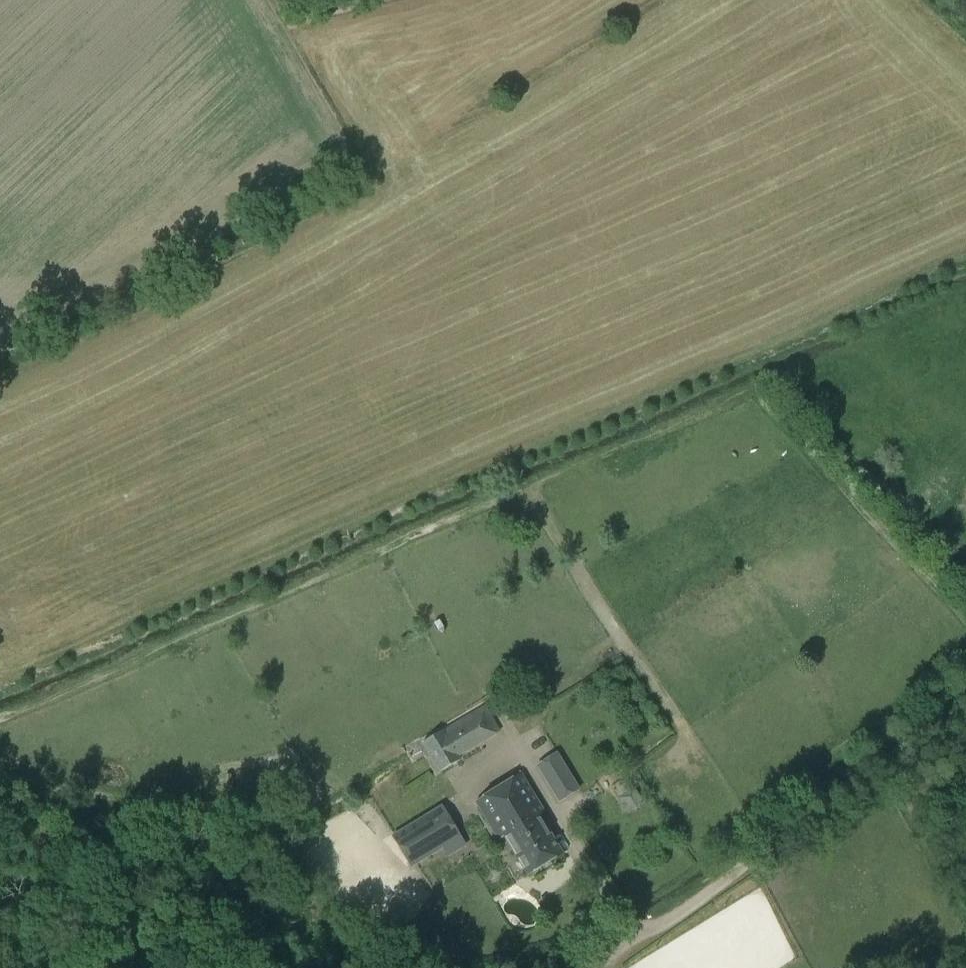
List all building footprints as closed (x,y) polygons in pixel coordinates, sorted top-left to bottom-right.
[(423,743),(440,772),(460,760),(457,756),(500,731),(485,706),(423,743)] [(536,766),(558,802),(580,788),(557,753),(536,766)] [(538,816),(544,813),(521,775),(476,802),(499,840),(504,837),(528,875),(562,855),(538,816)] [(443,847),(436,834),(452,824),(441,807),(393,837),(411,866),(443,847)]
